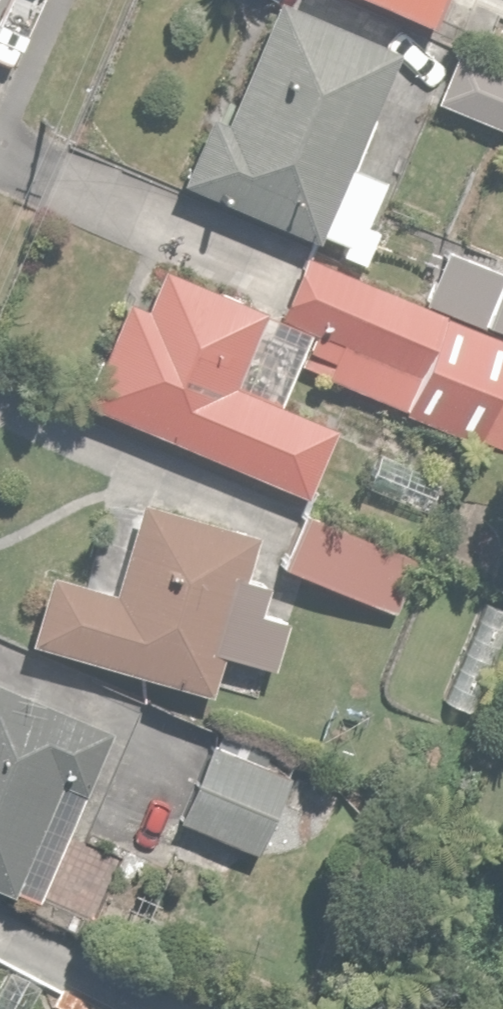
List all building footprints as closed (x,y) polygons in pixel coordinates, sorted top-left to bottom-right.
[(428,29),(441,0),(364,0),(428,29)] [(202,116),(175,181),(361,257),(392,180),(345,161),(391,48),(275,1),(224,125),(202,116)] [(496,64),(460,47),(435,99),(502,132),(502,67),(496,64)] [(425,302),(305,249),(275,317),(306,330),(291,365),(486,451),(502,413),(502,272),(449,248),(425,302)] [(143,307),(123,298),(79,402),(302,496),(331,428),(242,390),(253,364),(242,360),(264,309),(161,266),(143,307)] [(393,468),(375,459),(360,489),(427,521),(447,481),(398,457),(393,468)] [(42,570),(21,644),(208,695),(218,659),(266,672),(287,597),(237,584),(251,534),(138,503),(113,590),(42,570)] [(388,538),(307,504),(281,563),(397,613),(409,584),(374,569),(388,538)] [(495,592),(442,701),(477,718),(502,665),(502,596),(495,592)] [(37,901),(108,728),(0,684),(0,886),(37,901)] [(207,756),(177,815),(253,854),(283,796),(207,756)]
